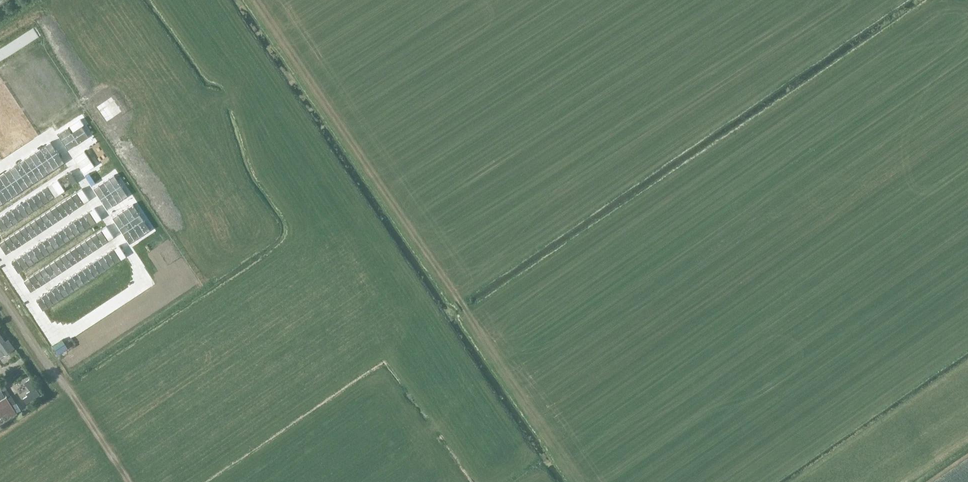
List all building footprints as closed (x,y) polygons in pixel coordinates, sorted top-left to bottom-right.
[(20,355),(8,338),(5,340),(0,333),(0,362),(3,366),(20,355)] [(23,396),(27,402),(40,393),(29,378),(24,381),(31,391),(23,396)] [(15,410),(7,396),(0,400),(0,418),(15,410)]
